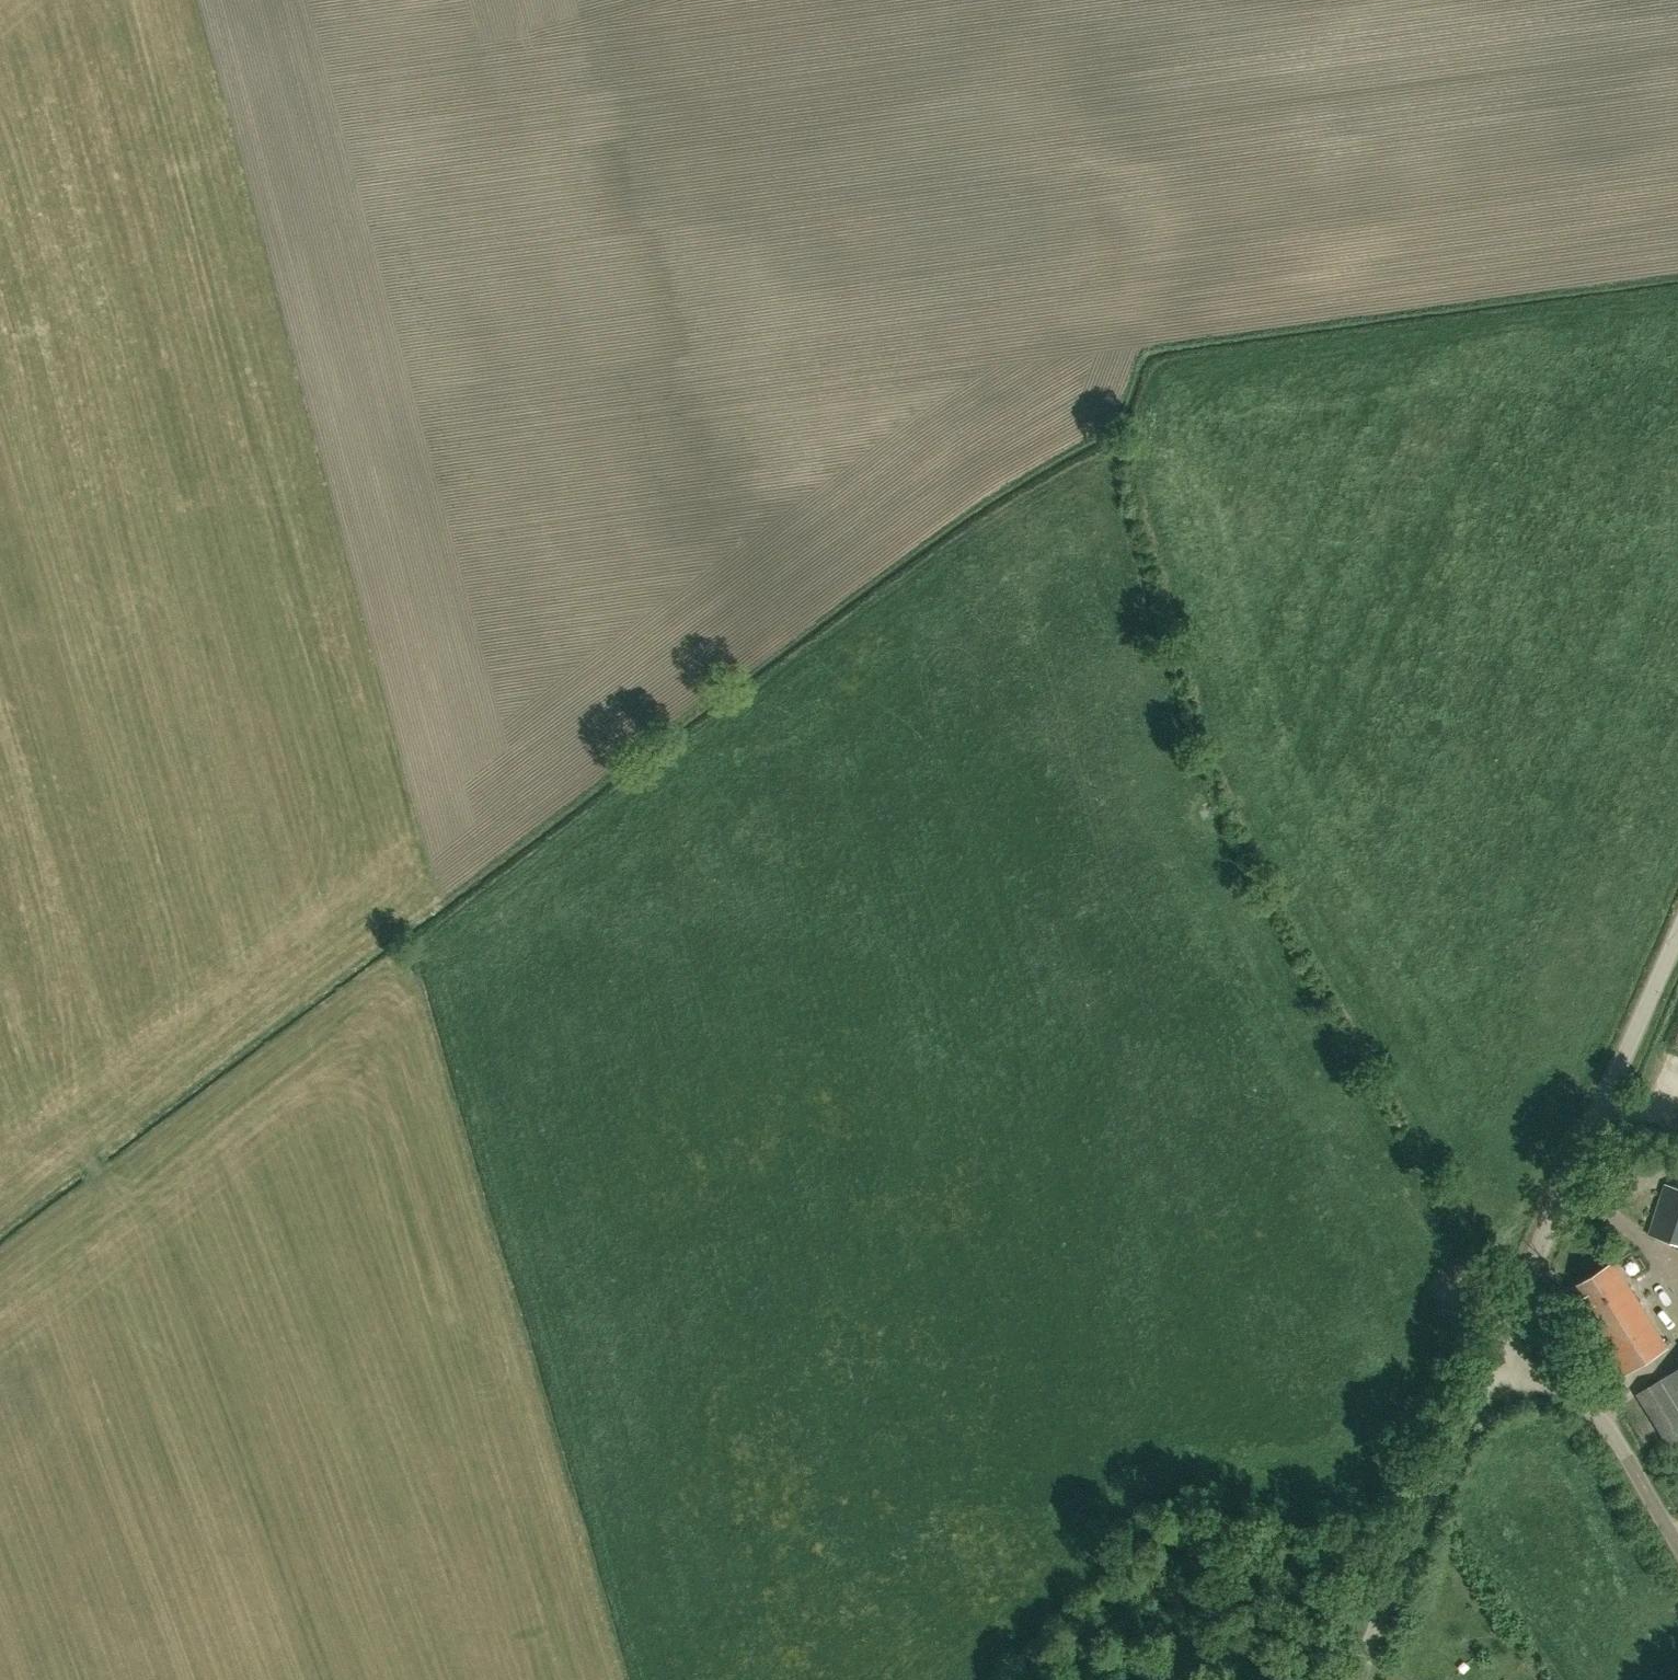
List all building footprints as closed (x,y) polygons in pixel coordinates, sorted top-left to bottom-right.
[(1664,1187),(1648,1235),(1677,1245),(1677,1192),(1664,1187)] [(1622,1376),(1666,1349),(1614,1264),(1569,1291),(1622,1376)] [(1637,1396),(1676,1458),(1677,1457),(1677,1371),(1637,1396)]
